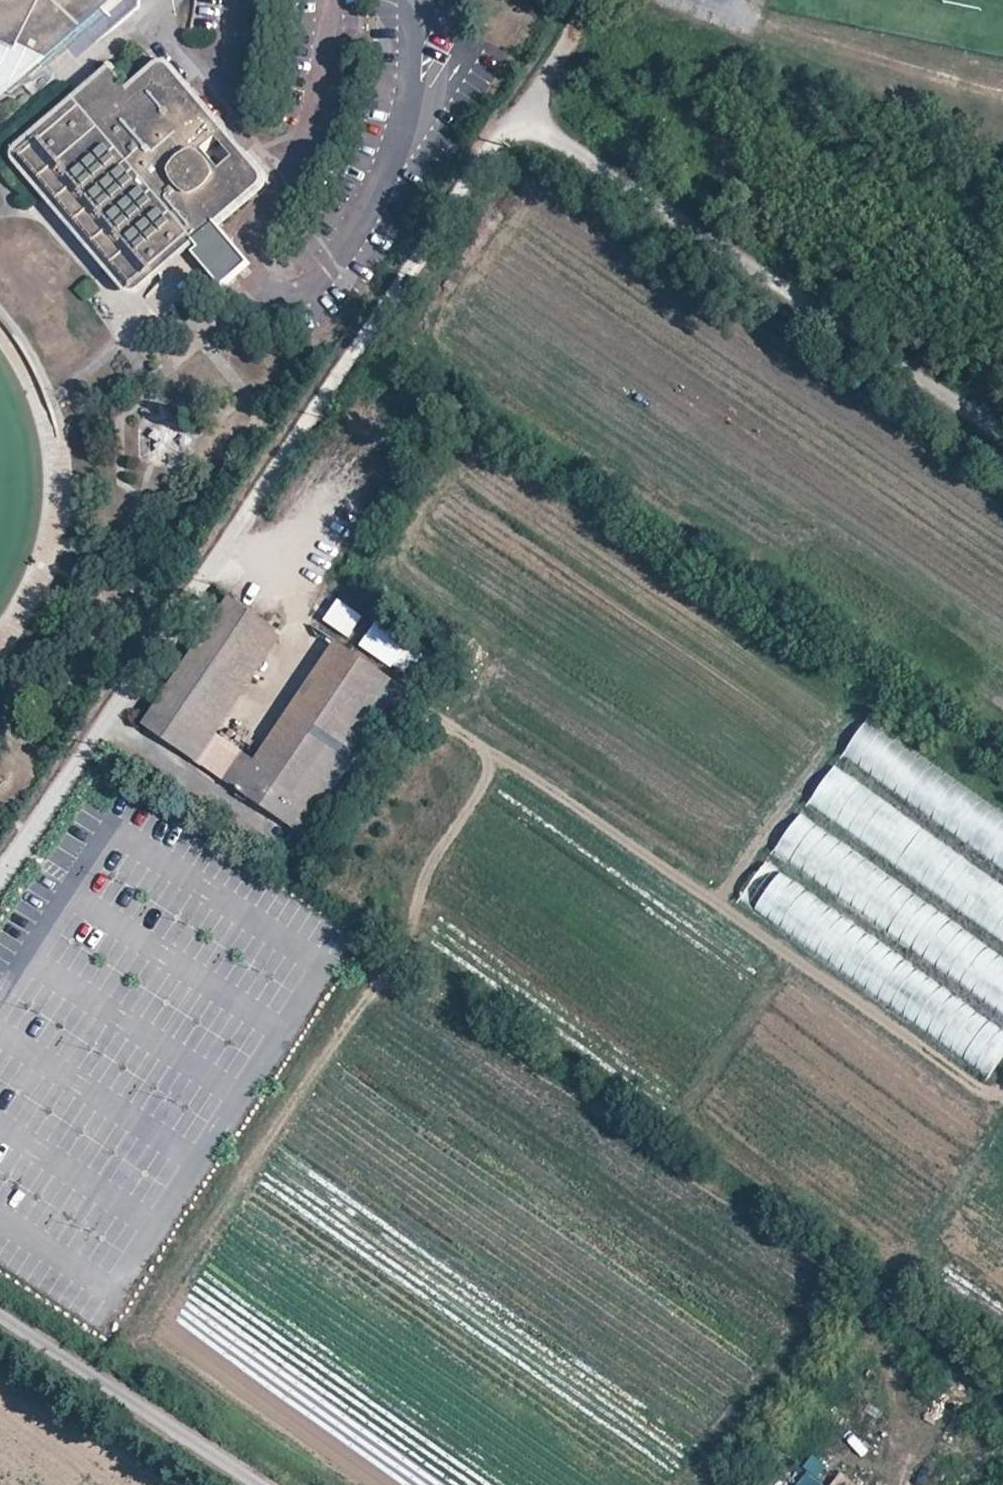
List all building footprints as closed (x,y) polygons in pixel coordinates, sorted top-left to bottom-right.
[(8,92),(115,0),(0,0),(0,87),(8,92)] [(14,165),(38,194),(126,297),(128,298),(133,298),(142,295),(255,197),(260,192),(265,184),(265,178),(262,172),(173,69),(165,65),(155,67),(127,91),(109,70),(16,151),(13,161),(14,165)] [(0,87),(0,99),(8,92),(0,87)] [(326,622),(351,637),(364,616),(339,601),(326,622)] [(231,605),(163,703),(214,737),(282,641),(231,605)] [(374,622),(358,644),(391,668),(407,646),(374,622)] [(339,649),(255,766),(320,810),(401,691),(339,649)] [(163,703),(147,728),(302,836),(320,810),(255,766),(214,737),(163,703)] [(869,717),(840,757),(878,784),(866,787),(836,765),(808,802),(871,848),(886,844),(889,857),(909,871),(911,881),(897,885),(878,870),(860,894),(843,898),(870,918),(881,915),(874,925),(891,938),(908,934),(915,923),(968,909),(971,921),(1002,944),(1002,814),(869,717)] [(775,855),(823,883),(846,844),(797,816),(775,855)] [(743,899),(796,930),(816,895),(763,864),(743,899)] [(835,1468),(816,1454),(793,1484),(857,1484),(835,1469),(835,1468)]
